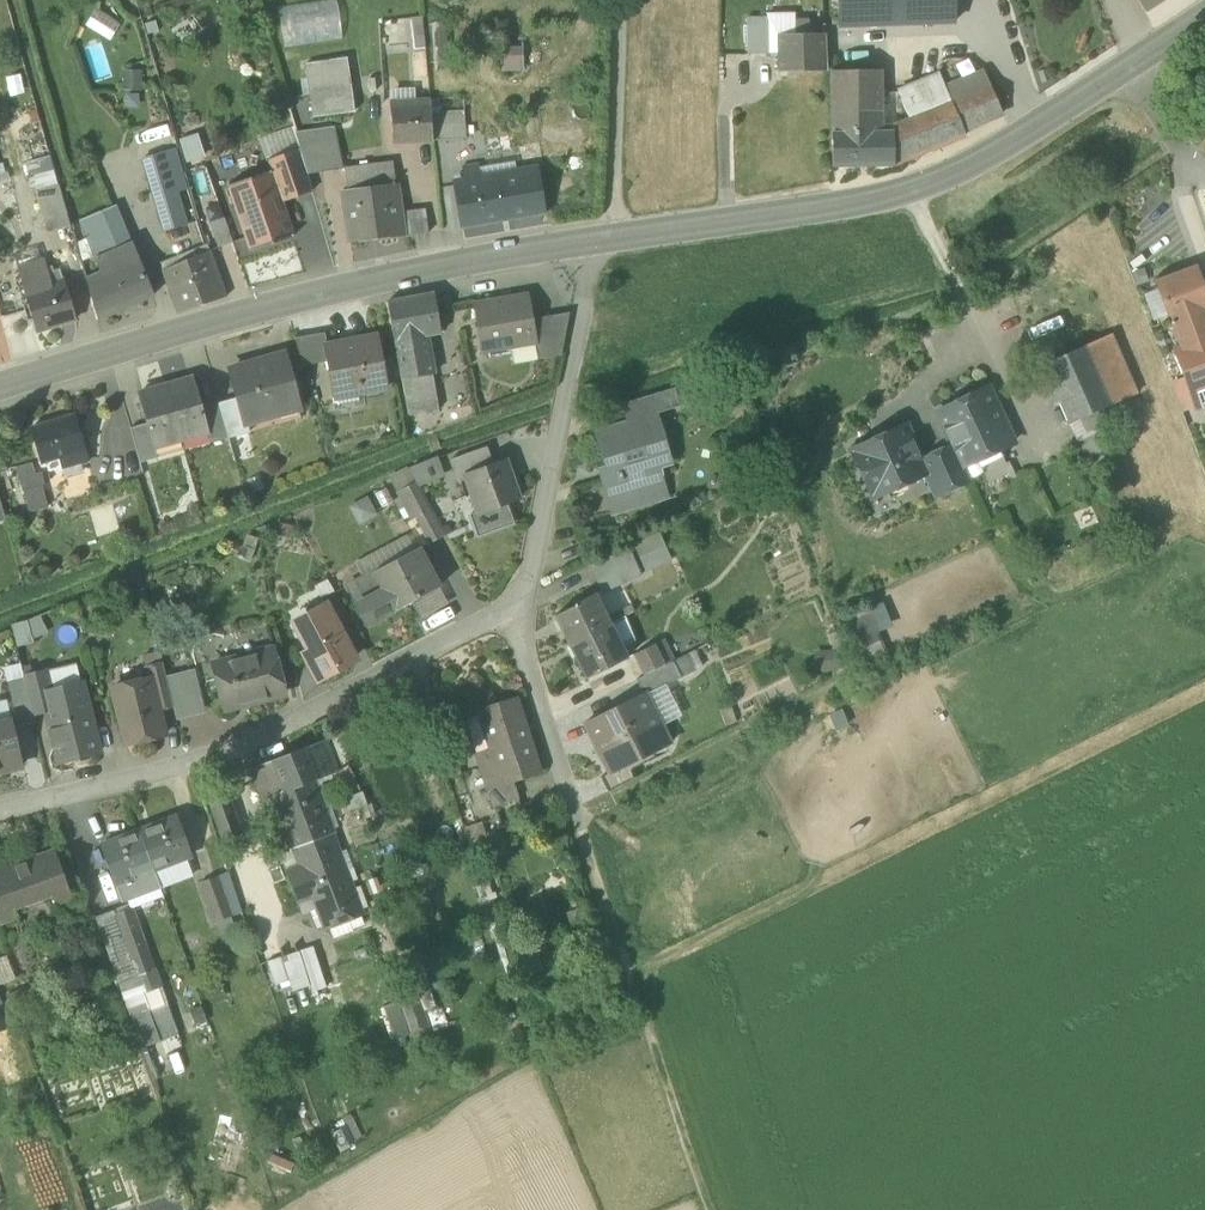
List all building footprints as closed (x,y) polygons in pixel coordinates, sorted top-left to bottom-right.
[(342,39),(340,0),(325,0),(280,2),(282,42),(342,39)] [(836,26),(954,23),(953,0),(835,0),(836,26)] [(1146,12),(1163,0),(1138,0),(1146,12)] [(85,25),(110,40),(120,24),(94,9),(85,25)] [(767,15),(767,18),(769,18),(769,54),(778,54),(777,34),(795,34),(794,20),(794,15),(767,15)] [(414,53),(425,52),(422,16),(411,16),(414,53)] [(747,55),(769,54),(769,18),(767,18),(746,18),(747,55)] [(808,20),(794,20),(795,34),(808,34),(808,31),(808,20)] [(778,72),(825,71),(824,33),(812,34),(812,31),(808,31),(808,34),(795,34),(777,34),(778,54),(778,72)] [(522,46),(499,47),(500,71),(523,70),(522,46)] [(413,79),(427,78),(425,52),(414,53),(411,53),(413,79)] [(307,66),(315,116),(354,111),(346,60),(307,66)] [(983,69),(945,86),(962,129),(1003,111),(983,69)] [(122,70),(121,89),(140,90),(141,71),(122,70)] [(829,72),(832,132),(884,124),(879,70),(829,72)] [(909,95),(943,82),(939,71),(897,88),(908,117),(916,113),(909,95)] [(964,135),(962,129),(945,86),(943,82),(909,95),(916,113),(908,117),(905,119),(919,153),(964,135)] [(389,88),(390,103),(397,102),(416,101),(415,87),(389,88)] [(430,113),(463,111),(462,97),(430,100),(430,113)] [(390,103),(393,143),(432,141),(432,140),(430,113),(430,100),(426,100),(426,108),(398,110),(397,102),(390,103)] [(416,101),(397,102),(398,110),(426,108),(426,100),(416,101)] [(430,113),(432,140),(465,138),(463,111),(430,113)] [(893,163),(919,153),(905,119),(891,126),(891,133),(892,133),(893,163)] [(893,166),(893,163),(892,133),(891,133),(891,126),(884,124),(832,132),(833,164),(893,166)] [(300,149),(295,132),(292,126),(259,138),(267,161),(300,149)] [(556,141),(576,139),(575,127),(554,129),(556,141)] [(300,149),(307,174),(337,170),(328,128),(295,132),(300,149)] [(179,140),(186,162),(205,156),(198,134),(179,140)] [(164,223),(177,257),(207,245),(199,222),(177,149),(142,162),(164,223)] [(270,171),(281,202),(282,201),(312,191),(307,174),(300,149),(267,161),(270,171)] [(29,164),(36,191),(59,185),(52,157),(29,164)] [(515,161),(479,166),(482,185),(517,179),(515,161)] [(379,173),(392,171),(391,162),(378,163),(379,173)] [(458,189),(464,228),(544,214),(537,175),(517,179),(482,185),(479,166),(463,169),(466,187),(458,189)] [(228,185),(251,251),(294,236),(282,201),(281,202),(270,171),(228,185)] [(367,174),(369,189),(395,185),(392,171),(379,173),(367,174)] [(81,241),(95,275),(137,255),(117,212),(111,213),(108,209),(89,216),(83,199),(102,192),(97,174),(59,185),(70,224),(72,232),(74,239),(81,241)] [(36,191),(47,230),(70,224),(59,185),(36,191)] [(345,193),(353,242),(426,234),(427,234),(425,212),(399,215),(395,185),(369,189),(345,193)] [(207,227),(217,257),(236,251),(225,221),(207,227)] [(16,256),(19,269),(43,263),(39,249),(16,256)] [(161,274),(178,313),(226,297),(211,252),(161,274)] [(86,279),(102,318),(155,293),(137,255),(95,275),(86,279)] [(19,269),(26,291),(49,284),(43,263),(19,269)] [(1157,280),(1160,288),(1169,314),(1182,348),(1183,350),(1204,342),(1204,330),(1198,311),(1204,309),(1204,295),(1194,266),(1157,280)] [(64,279),(49,284),(26,291),(25,291),(37,331),(76,319),(64,279)] [(1169,314),(1160,288),(1144,294),(1154,320),(1169,314)] [(474,303),(482,353),(536,343),(537,343),(533,318),(529,293),(474,303)] [(393,342),(398,341),(424,336),(439,333),(433,294),(386,304),(393,342)] [(536,343),(539,358),(562,354),(570,312),(533,318),(537,343),(536,343)] [(1108,334),(1086,345),(1112,404),(1135,395),(1108,334)] [(296,342),(306,379),(333,374),(328,346),(335,344),(334,335),(296,342)] [(432,374),(424,336),(398,341),(406,380),(432,374)] [(333,374),(339,403),(360,399),(359,392),(387,387),(378,339),(347,345),(346,342),(335,344),(328,346),(333,374)] [(1196,407),(1204,404),(1204,342),(1183,350),(1182,348),(1175,351),(1185,377),(1196,407)] [(1097,411),(1112,404),(1086,345),(1043,364),(1069,424),(1097,411)] [(239,397),(247,425),(278,416),(276,409),(298,403),(285,358),(232,373),(239,397)] [(406,380),(412,414),(439,408),(432,374),(406,380)] [(1196,407),(1185,377),(1171,382),(1182,412),(1196,407)] [(194,378),(166,386),(181,439),(207,431),(209,431),(202,407),(194,378)] [(154,446),(181,439),(166,386),(138,394),(146,423),(153,447),(154,446)] [(951,446),(961,467),(962,466),(1014,442),(989,387),(936,412),(951,446)] [(623,409),(629,427),(660,417),(685,409),(679,391),(623,409)] [(239,397),(218,403),(228,438),(249,432),(247,425),(239,397)] [(210,443),(228,438),(218,403),(202,407),(209,431),(207,431),(210,443)] [(1069,424),(1077,441),(1093,434),(1105,428),(1097,411),(1069,424)] [(59,460),(62,471),(71,469),(81,466),(87,464),(74,417),(33,429),(43,464),(59,460)] [(610,479),(612,478),(654,465),(673,459),(660,417),(629,427),(597,437),(610,479)] [(130,428),(140,463),(158,457),(154,446),(153,447),(146,423),(130,428)] [(851,450),(873,498),(926,474),(927,473),(921,460),(905,425),(851,450)] [(1077,441),(1085,458),(1101,451),(1093,434),(1077,441)] [(451,459),(458,479),(466,476),(465,474),(494,464),(488,446),(451,459)] [(926,474),(936,496),(968,481),(962,466),(961,467),(951,446),(921,460),(927,473),(926,474)] [(15,461),(25,496),(41,492),(31,457),(15,461)] [(408,469),(415,482),(417,486),(445,476),(439,457),(419,464),(408,469)] [(466,476),(478,511),(479,512),(506,503),(519,498),(505,460),(494,464),(465,474),(466,476)] [(663,495),(654,465),(612,478),(621,508),(663,495)] [(81,466),(71,469),(73,476),(83,473),(81,466)] [(396,492),(411,521),(416,518),(430,511),(424,500),(417,486),(415,482),(396,492)] [(367,496),(349,506),(350,507),(359,525),(377,515),(367,496)] [(514,523),(506,503),(479,512),(478,511),(470,514),(478,536),(514,523)] [(416,518),(429,544),(443,536),(430,511),(416,518)] [(354,562),(362,578),(377,570),(418,548),(410,533),(354,562)] [(661,533),(634,542),(645,571),(672,561),(661,533)] [(629,544),(619,549),(628,567),(626,568),(632,580),(644,574),(629,544)] [(418,548),(377,570),(398,609),(412,602),(439,587),(418,548)] [(600,581),(626,568),(628,567),(619,549),(591,564),(600,581)] [(368,625),(398,609),(377,570),(362,578),(347,586),(368,625)] [(448,604),(439,587),(412,602),(420,618),(448,604)] [(326,606),(337,627),(350,621),(334,591),(321,598),(326,606)] [(559,620),(571,643),(604,627),(597,613),(601,611),(592,595),(574,604),(578,611),(559,620)] [(867,609),(870,614),(878,631),(893,624),(883,602),(867,609)] [(305,652),(318,677),(354,659),(337,627),(326,606),(297,621),(311,648),(305,652)] [(27,619),(31,637),(46,633),(41,613),(27,619)] [(855,621),(845,625),(857,650),(868,645),(881,639),(878,631),(870,614),(855,621)] [(624,616),(604,627),(612,643),(617,640),(621,648),(636,641),(624,616)] [(27,619),(11,625),(17,647),(33,643),(31,637),(27,619)] [(612,643),(604,627),(571,643),(589,678),(626,659),(621,648),(617,640),(612,643)] [(635,655),(643,673),(664,663),(663,660),(672,656),(665,641),(635,655)] [(694,650),(672,661),(678,674),(701,662),(694,650)] [(814,651),(814,672),(838,671),(837,650),(814,651)] [(216,680),(223,709),(285,695),(279,672),(276,673),(272,653),(225,664),(221,660),(215,662),(210,669),(211,677),(216,680)] [(638,678),(645,691),(664,681),(678,674),(672,661),(638,678)] [(6,682),(8,682),(24,678),(24,676),(21,663),(3,667),(6,682)] [(76,664),(47,671),(51,690),(81,683),(76,664)] [(158,709),(173,706),(166,679),(163,664),(146,668),(149,679),(150,678),(158,709)] [(47,670),(24,676),(24,678),(33,713),(47,710),(42,692),(51,690),(47,671),(47,670)] [(194,672),(166,679),(173,706),(176,719),(204,712),(194,672)] [(33,713),(24,678),(8,682),(19,728),(36,724),(33,713)] [(113,687),(127,744),(151,738),(150,734),(163,731),(158,709),(150,678),(149,679),(113,687)] [(682,717),(664,681),(645,691),(662,725),(682,717)] [(47,710),(59,762),(99,752),(82,682),(81,683),(51,690),(42,692),(47,710)] [(603,756),(611,771),(629,762),(670,741),(662,725),(645,691),(586,721),(596,743),(599,741),(605,755),(603,756)] [(0,700),(0,723),(12,720),(7,699),(0,700)] [(514,701),(481,711),(494,750),(526,739),(514,701)] [(478,754),(494,750),(481,711),(466,716),(478,754)] [(0,723),(0,768),(22,763),(14,729),(12,720),(0,723)] [(293,752),(305,783),(314,780),(331,773),(336,771),(324,739),(293,752)] [(537,771),(526,739),(494,750),(478,754),(488,787),(511,779),(537,771)] [(251,768),(263,800),(272,797),(272,796),(305,783),(293,752),(251,768)] [(601,777),(608,791),(636,777),(629,762),(611,771),(601,777)] [(314,780),(321,800),(338,794),(331,773),(314,780)] [(488,787),(495,806),(518,799),(511,779),(488,787)] [(292,849),(334,833),(321,800),(314,780),(305,783),(272,796),(272,797),(292,849)] [(209,801),(224,841),(242,835),(227,794),(209,801)] [(175,816),(139,829),(154,868),(189,855),(175,816)] [(118,882),(154,868),(139,829),(103,842),(118,882)] [(363,914),(334,833),(292,849),(299,865),(286,870),(303,911),(315,907),(324,930),(329,927),(363,914)] [(17,915),(14,908),(51,894),(54,900),(73,893),(55,848),(0,869),(0,921),(17,915)] [(154,868),(161,888),(196,875),(189,855),(154,868)] [(161,888),(154,868),(118,882),(125,901),(161,888)] [(228,869),(215,874),(231,914),(243,911),(228,869)] [(199,880),(215,921),(231,914),(215,874),(199,880)] [(129,905),(113,911),(129,951),(145,945),(129,905)] [(153,967),(145,945),(129,951),(113,911),(95,918),(118,981),(153,967)] [(368,924),(363,914),(329,927),(333,938),(368,924)] [(307,979),(312,992),(327,987),(323,974),(314,946),(298,951),(307,979)] [(291,980),(292,984),(307,979),(298,951),(283,956),(291,980)] [(267,961),(275,985),(291,980),(283,956),(267,961)] [(0,960),(0,997),(3,1005),(13,1031),(43,1019),(31,989),(22,992),(9,957),(0,960)] [(414,989),(428,984),(419,959),(405,964),(414,989)] [(159,985),(153,967),(118,981),(130,1015),(147,1009),(140,991),(159,985)] [(428,984),(414,989),(422,1011),(436,1006),(428,984)] [(165,1002),(159,985),(140,991),(147,1009),(161,1003),(165,1002)] [(399,1000),(405,1017),(422,1011),(414,989),(397,995),(399,1000)] [(395,1038),(411,1032),(405,1017),(399,1000),(383,1006),(395,1038)] [(161,1003),(147,1009),(130,1015),(146,1061),(178,1050),(161,1003)] [(189,1009),(195,1026),(209,1021),(203,1004),(189,1009)] [(443,1008),(427,1014),(434,1032),(449,1026),(443,1008)] [(429,1029),(422,1011),(405,1017),(411,1032),(412,1035),(429,1029)] [(341,1149),(364,1138),(353,1117),(331,1128),(341,1149)] [(225,1128),(221,1145),(242,1150),(246,1132),(225,1128)]
